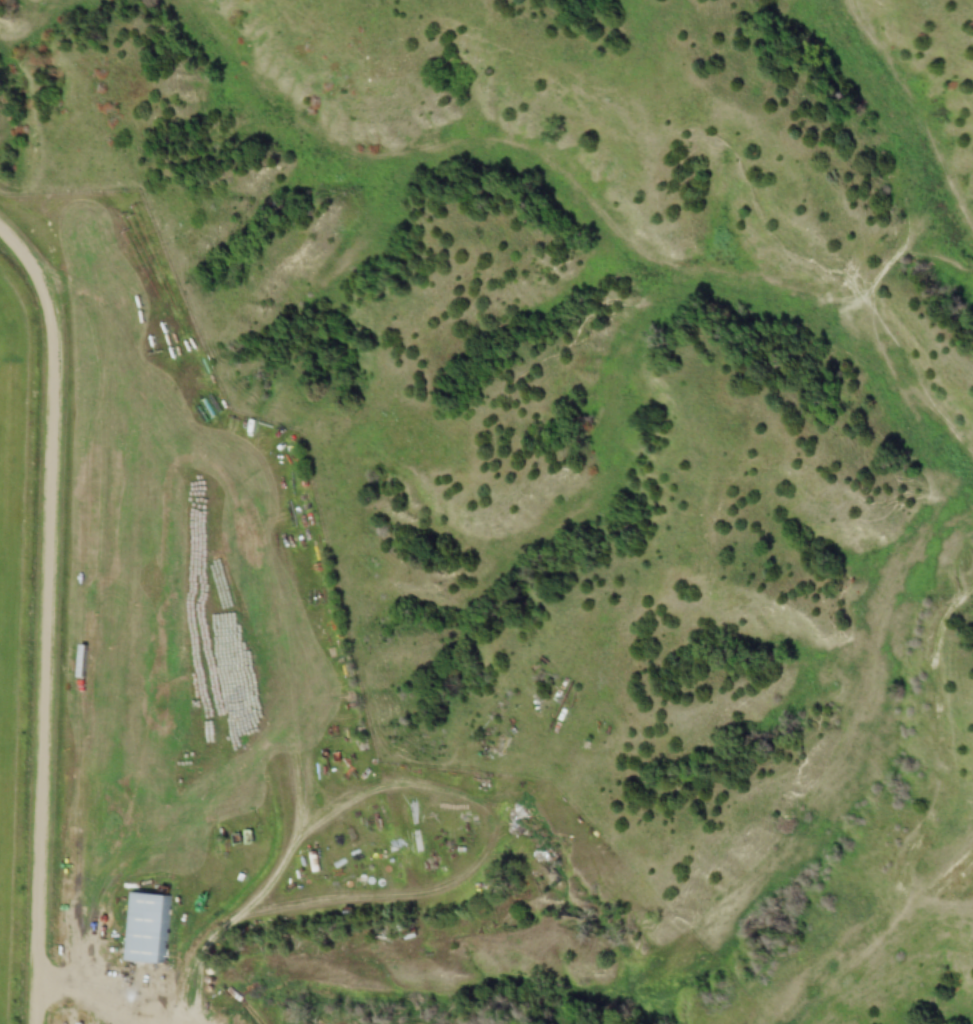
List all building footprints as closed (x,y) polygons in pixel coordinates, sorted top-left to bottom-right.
[(170,895),(131,892),(126,961),(164,964),(170,895)]
